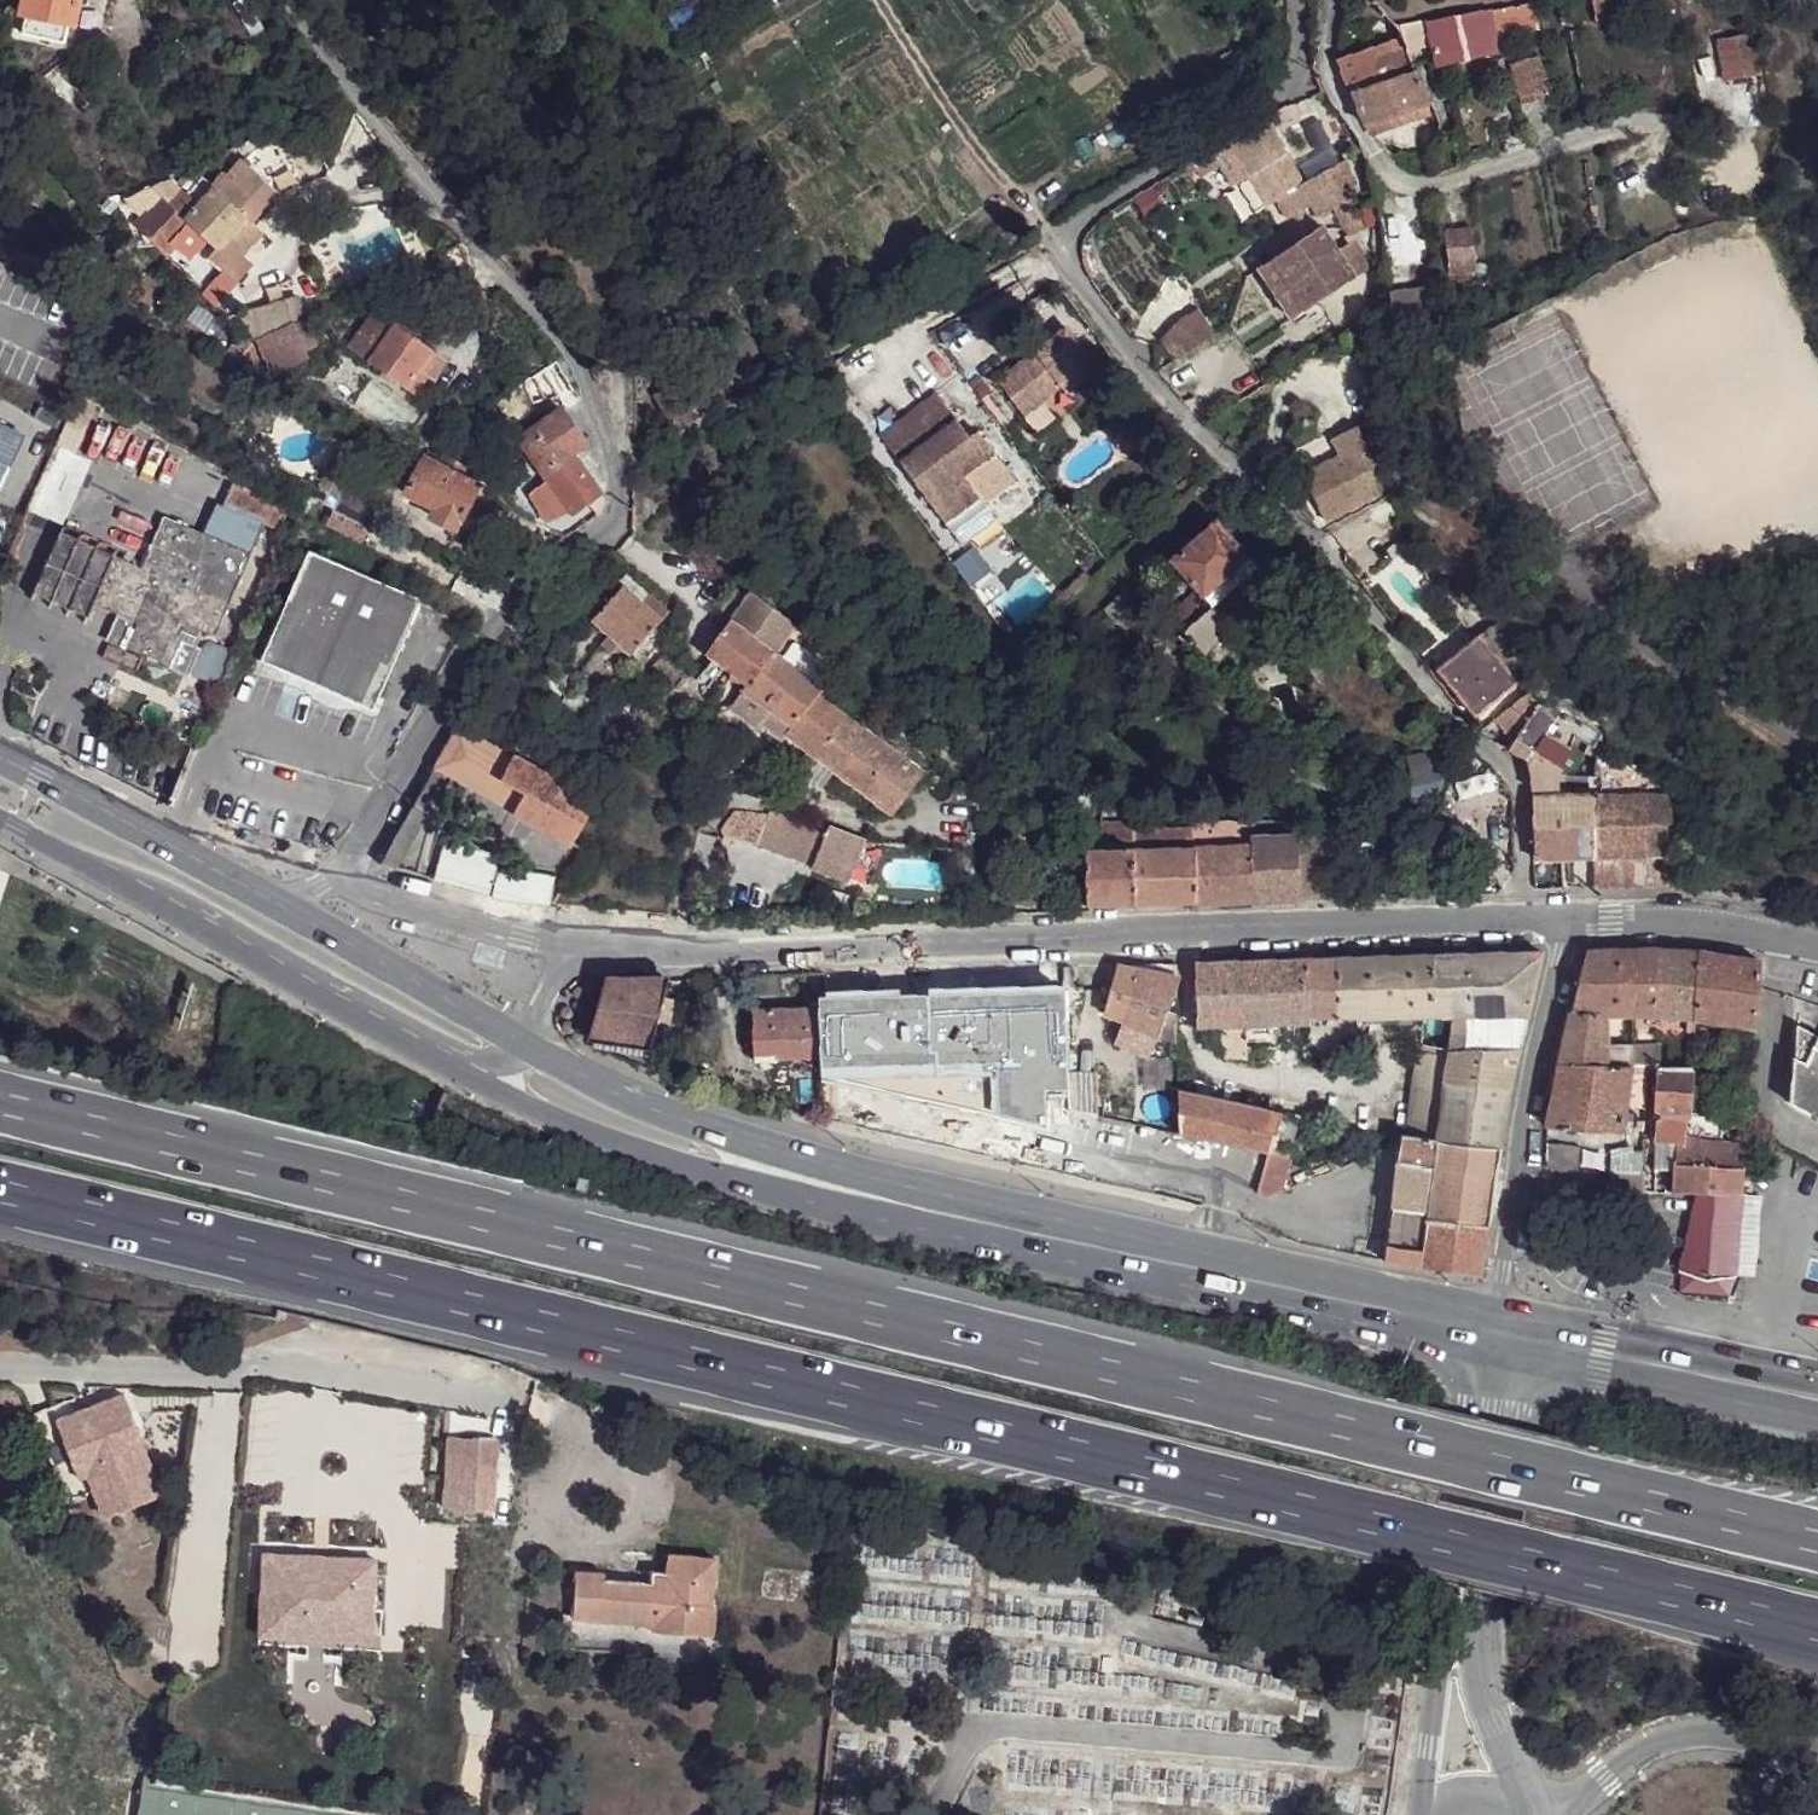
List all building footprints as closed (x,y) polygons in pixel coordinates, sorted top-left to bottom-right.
[(21,14),(27,16),(69,25),(75,27),(81,0),(24,0),(21,14)] [(1538,5),(1523,8),(1527,24),(1529,34),(1543,33),(1538,5)] [(1523,8),(1489,13),(1493,29),(1527,24),(1523,8)] [(1390,27),(1407,53),(1432,45),(1437,66),(1487,55),(1483,38),(1494,36),(1493,29),(1489,13),(1390,27)] [(64,44),(69,25),(27,16),(22,34),(64,44)] [(1725,81),(1764,74),(1757,35),(1719,40),(1725,81)] [(1352,94),(1395,79),(1388,54),(1344,70),(1352,94)] [(1521,96),(1550,88),(1541,57),(1514,64),(1521,96)] [(1364,128),(1427,105),(1416,73),(1395,79),(1352,94),(1364,128)] [(1286,219),(1314,202),(1304,185),(1305,185),(1269,121),(1230,143),(1267,206),(1276,201),(1286,219)] [(1222,160),(1215,149),(1194,162),(1201,172),(1222,160)] [(234,176),(250,190),(259,179),(233,156),(227,164),(237,173),(234,176)] [(1305,185),(1304,185),(1314,202),(1322,217),(1333,210),(1352,199),(1364,192),(1346,161),(1305,185)] [(206,180),(215,189),(234,206),(250,190),(234,176),(237,173),(227,164),(221,170),(217,167),(206,180)] [(182,191),(195,201),(205,191),(210,194),(215,189),(206,180),(198,173),(182,191)] [(234,206),(215,189),(210,194),(205,191),(195,201),(182,191),(170,205),(186,221),(217,249),(246,217),(234,206)] [(186,221),(170,205),(158,195),(132,223),(160,248),(168,240),(186,221)] [(1352,199),(1333,210),(1346,232),(1365,222),(1352,199)] [(246,217),(217,249),(207,260),(231,282),(248,263),(238,254),(232,248),(254,224),(246,217)] [(1428,263),(1428,222),(1399,223),(1399,263),(1428,263)] [(232,248),(238,254),(259,230),(254,224),(232,248)] [(1305,312),(1356,278),(1324,228),(1272,261),(1305,312)] [(1443,233),(1448,276),(1475,274),(1471,230),(1443,233)] [(1305,312),(1272,261),(1256,271),(1288,321),(1305,312)] [(1392,314),(1431,308),(1427,285),(1390,290),(1392,314)] [(297,296),(273,303),(279,327),(304,321),(297,296)] [(214,318),(189,302),(180,315),(206,331),(214,318)] [(279,327),(273,303),(233,314),(239,323),(251,344),(279,327)] [(351,347),(372,361),(396,326),(375,311),(351,347)] [(1177,360),(1217,334),(1203,312),(1182,326),(1166,343),(1177,360)] [(399,321),(396,326),(411,335),(414,330),(399,321)] [(251,344),(268,372),(294,356),(292,352),(309,341),(298,323),(279,327),(251,344)] [(407,384),(431,349),(416,338),(411,335),(396,326),(372,361),(407,384)] [(1023,362),(998,382),(1026,418),(1064,388),(1069,394),(1099,371),(1067,329),(1035,352),(1041,360),(1029,369),(1023,362)] [(294,356),(311,345),(309,341),(292,352),(294,356)] [(431,349),(407,384),(418,392),(442,357),(431,349)] [(1035,352),(1023,362),(1029,369),(1041,360),(1035,352)] [(268,372),(272,379),(298,364),(294,356),(268,372)] [(564,383),(555,366),(519,388),(532,404),(548,394),(555,403),(573,391),(566,381),(564,383)] [(702,374),(697,375),(701,383),(706,380),(702,374)] [(414,414),(364,378),(349,399),(399,435),(414,414)] [(937,399),(881,442),(964,550),(998,524),(986,508),(1016,485),(979,436),(971,442),(937,399)] [(517,438),(541,471),(573,454),(586,446),(560,410),(517,438)] [(1304,472),(1326,517),(1378,491),(1377,451),(1362,423),(1337,435),(1346,451),(1304,472)] [(480,439),(473,435),(466,449),(459,462),(466,466),(480,439)] [(459,462),(466,449),(459,446),(453,459),(459,462)] [(471,482),(476,471),(466,466),(459,462),(453,459),(437,451),(432,461),(471,482)] [(573,454),(541,471),(546,480),(568,511),(570,513),(600,492),(573,454)] [(456,529),(478,485),(471,482),(432,461),(424,457),(406,494),(434,509),(430,517),(456,529)] [(546,521),(568,511),(546,480),(528,493),(544,519),(546,521)] [(342,493),(323,483),(315,499),(334,509),(342,493)] [(119,560),(61,538),(32,613),(89,635),(97,614),(121,623),(110,651),(196,684),(208,652),(183,643),(188,629),(219,640),(251,556),(263,526),(278,532),(282,521),(276,507),(229,489),(221,510),(214,508),(202,538),(165,524),(144,577),(116,566),(119,560)] [(376,510),(342,493),(334,509),(368,525),(376,510)] [(1171,563),(1203,599),(1248,559),(1216,523),(1171,563)] [(251,556),(219,640),(238,647),(270,563),(251,556)] [(430,607),(318,558),(270,670),(382,718),(430,607)] [(1203,599),(1212,610),(1257,569),(1248,559),(1203,599)] [(619,584),(623,588),(661,623),(669,613),(628,574),(619,584)] [(623,588),(593,622),(611,637),(621,646),(633,655),(639,649),(657,628),(661,623),(623,588)] [(732,625),(773,656),(795,625),(750,593),(730,623),(732,625)] [(1193,598),(1172,616),(1207,655),(1233,632),(1212,610),(1208,614),(1193,598)] [(730,623),(707,655),(738,678),(748,685),(751,687),(773,656),(732,625),(730,623)] [(817,690),(841,658),(795,625),(773,656),(817,690)] [(657,628),(639,649),(651,660),(669,639),(657,628)] [(1233,632),(1207,655),(1225,674),(1251,651),(1233,632)] [(1498,664),(1476,636),(1437,666),(1476,716),(1492,704),(1515,686),(1498,664)] [(621,646),(611,637),(602,647),(613,655),(621,646)] [(817,690),(773,656),(751,687),(748,685),(744,691),(767,709),(758,721),(783,739),(787,734),(809,751),(820,760),(848,719),(814,695),(817,690)] [(734,683),(744,691),(748,685),(738,678),(734,683)] [(1521,703),(1525,698),(1515,686),(1492,704),(1518,736),(1532,714),(1521,703)] [(767,709),(744,691),(732,707),(755,725),(758,721),(767,709)] [(1525,698),(1521,703),(1532,714),(1537,707),(1525,698)] [(1518,736),(1508,751),(1528,763),(1552,727),(1556,722),(1537,707),(1532,714),(1518,736)] [(923,775),(848,719),(820,760),(893,817),(923,775)] [(597,803),(460,727),(435,769),(449,777),(485,797),(505,807),(524,818),(574,843),(597,803)] [(1528,763),(1508,751),(1529,772),(1530,784),(1531,793),(1558,793),(1558,781),(1581,744),(1552,727),(1528,763)] [(812,771),(820,760),(809,751),(800,763),(812,771)] [(1500,785),(1473,752),(1463,756),(1454,781),(1459,798),(1500,785)] [(1637,777),(1595,753),(1596,778),(1601,777),(1637,777)] [(710,765),(694,761),(691,777),(708,780),(710,765)] [(435,769),(409,815),(421,821),(424,822),(449,777),(435,769)] [(1640,778),(1637,777),(1601,777),(1601,800),(1640,798),(1640,778)] [(1668,797),(1640,778),(1640,798),(1647,798),(1668,797)] [(480,852),(505,807),(485,797),(456,845),(480,852)] [(1668,797),(1647,798),(1648,825),(1666,825),(1671,825),(1668,797)] [(1601,800),(1591,799),(1593,859),(1594,888),(1665,886),(1664,857),(1649,858),(1648,825),(1647,798),(1640,798),(1601,800)] [(1591,799),(1533,800),(1533,860),(1593,859),(1591,799)] [(505,807),(480,852),(498,857),(493,876),(524,818),(505,807)] [(724,833),(727,842),(758,846),(851,884),(854,872),(866,845),(866,842),(831,827),(829,832),(790,816),(789,818),(772,814),(771,815),(752,812),(736,813),(724,831),(724,833)] [(1065,814),(1045,812),(1044,826),(1065,828),(1065,814)] [(409,815),(380,866),(394,871),(421,821),(409,815)] [(424,822),(421,821),(394,871),(401,873),(425,824),(424,822)] [(1666,825),(1648,825),(1649,858),(1664,857),(1667,857),(1666,825)] [(1101,853),(1133,851),(1132,826),(1101,827),(1101,853)] [(1193,831),(1194,850),(1195,904),(1253,903),(1252,848),(1252,839),(1251,833),(1251,829),(1193,831)] [(1133,851),(1135,906),(1195,904),(1194,850),(1193,831),(1133,832),(1133,851)] [(1264,832),(1251,833),(1252,839),(1252,848),(1253,903),(1301,902),(1327,901),(1326,867),(1322,867),(1300,868),(1299,841),(1299,838),(1264,839),(1264,832)] [(971,837),(956,837),(956,850),(964,850),(971,850),(971,837)] [(1321,841),(1299,841),(1300,868),(1322,867),(1321,841)] [(451,843),(440,884),(488,897),(493,876),(498,857),(480,852),(456,845),(451,843)] [(1085,853),(1087,908),(1090,908),(1135,906),(1133,851),(1101,853),(1085,853)] [(499,871),(494,898),(550,907),(554,880),(499,871)] [(1616,1015),(1635,1016),(1638,952),(1620,953),(1616,1015)] [(1638,952),(1635,1016),(1669,1017),(1687,1019),(1695,1019),(1700,954),(1638,952)] [(1586,953),(1570,1017),(1607,1016),(1616,1015),(1620,953),(1586,953)] [(1541,954),(1194,964),(1197,1029),(1308,1026),(1308,1018),(1369,1021),(1451,1019),(1466,1019),(1463,1052),(1448,1052),(1447,1060),(1445,1087),(1509,1091),(1519,1053),(1541,954)] [(1762,960),(1700,954),(1695,1019),(1754,1026),(1757,1024),(1762,960)] [(1174,976),(1163,973),(1121,967),(1103,1014),(1122,1023),(1157,1038),(1177,1047),(1175,1013),(1172,1013),(1169,1012),(1166,1010),(1177,980),(1174,979),(1174,976)] [(669,982),(607,982),(594,1038),(650,1048),(669,982)] [(819,1058),(819,1076),(1048,1125),(1047,1092),(1069,1092),(1069,1078),(1069,1075),(1068,1052),(1068,996),(817,998),(817,1010),(819,1058)] [(817,1010),(751,1013),(753,1058),(777,1057),(777,1061),(819,1058),(817,1010)] [(1607,1016),(1570,1017),(1558,1067),(1604,1068),(1606,1047),(1607,1016)] [(1687,1019),(1669,1017),(1669,1024),(1686,1025),(1687,1019)] [(1466,1019),(1451,1019),(1448,1052),(1463,1052),(1466,1019)] [(1157,1038),(1122,1023),(1117,1035),(1151,1050),(1157,1038)] [(1797,1024),(1791,1103),(1812,1115),(1810,1117),(1815,1119),(1816,1117),(1817,1118),(1817,1035),(1797,1024)] [(1606,1047),(1604,1068),(1631,1069),(1631,1067),(1633,1047),(1618,1048),(1606,1047)] [(1650,1048),(1633,1047),(1631,1067),(1648,1067),(1658,1067),(1660,1067),(1661,1048),(1650,1048)] [(1447,1060),(1422,1055),(1414,1140),(1438,1143),(1445,1087),(1447,1060)] [(1740,1063),(1733,1064),(1732,1078),(1751,1079),(1751,1065),(1740,1063)] [(1604,1068),(1558,1067),(1546,1129),(1621,1135),(1622,1131),(1623,1121),(1624,1113),(1631,1069),(1604,1068)] [(1631,1069),(1626,1100),(1645,1100),(1648,1073),(1648,1067),(1631,1067),(1631,1069)] [(1658,1073),(1656,1115),(1687,1115),(1690,1068),(1660,1067),(1658,1067),(1658,1073)] [(1096,1077),(1069,1078),(1070,1091),(1070,1111),(1097,1117),(1096,1077)] [(1509,1091),(1445,1087),(1438,1143),(1499,1149),(1503,1125),(1505,1112),(1509,1091)] [(1280,1116),(1177,1093),(1179,1135),(1268,1155),(1280,1116)] [(1687,1115),(1656,1115),(1654,1143),(1660,1143),(1678,1144),(1686,1144),(1686,1137),(1687,1124),(1687,1115)] [(1255,1205),(1280,1193),(1289,1160),(1287,1159),(1297,1120),(1280,1116),(1268,1155),(1255,1205)] [(1623,1121),(1622,1131),(1630,1133),(1632,1122),(1631,1121),(1623,1121)] [(1714,1127),(1687,1124),(1686,1137),(1713,1141),(1714,1127)] [(1717,1142),(1713,1141),(1686,1137),(1686,1144),(1678,1144),(1677,1173),(1675,1193),(1698,1194),(1742,1194),(1744,1151),(1716,1145),(1717,1142)] [(1414,1140),(1400,1139),(1386,1246),(1384,1263),(1480,1276),(1499,1149),(1438,1143),(1414,1140)] [(1678,1144),(1660,1143),(1659,1171),(1677,1173),(1678,1144)] [(1548,1171),(1579,1171),(1581,1150),(1550,1147),(1548,1171)] [(1640,1172),(1642,1152),(1629,1151),(1612,1156),(1611,1171),(1640,1172)] [(1640,1172),(1611,1171),(1611,1190),(1640,1191),(1640,1172)] [(1742,1194),(1698,1194),(1681,1269),(1735,1275),(1742,1194)] [(1735,1275),(1681,1269),(1681,1290),(1728,1295),(1735,1275)] [(104,1512),(163,1490),(124,1389),(80,1406),(58,1415),(79,1474),(89,1470),(104,1512)] [(497,1445),(449,1441),(444,1511),(492,1514),(497,1445)] [(377,1560),(345,1558),(345,1568),(299,1565),(300,1555),(268,1554),(261,1635),(290,1637),(291,1624),(346,1627),(344,1640),(347,1640),(374,1641),(377,1560)] [(299,1565),(345,1568),(345,1558),(300,1555),(299,1565)] [(713,1611),(717,1562),(673,1557),(670,1573),(668,1583),(652,1581),(608,1576),(608,1571),(578,1567),(575,1620),(655,1628),(655,1635),(712,1640),(716,1610),(713,1611)] [(652,1572),(652,1581),(668,1583),(670,1573),(652,1572)] [(344,1640),(346,1627),(291,1624),(290,1637),(344,1640)] [(150,1779),(144,1814),(257,1814),(259,1796),(159,1781),(150,1779)] [(257,1814),(359,1814),(360,1812),(259,1796),(257,1814)]
